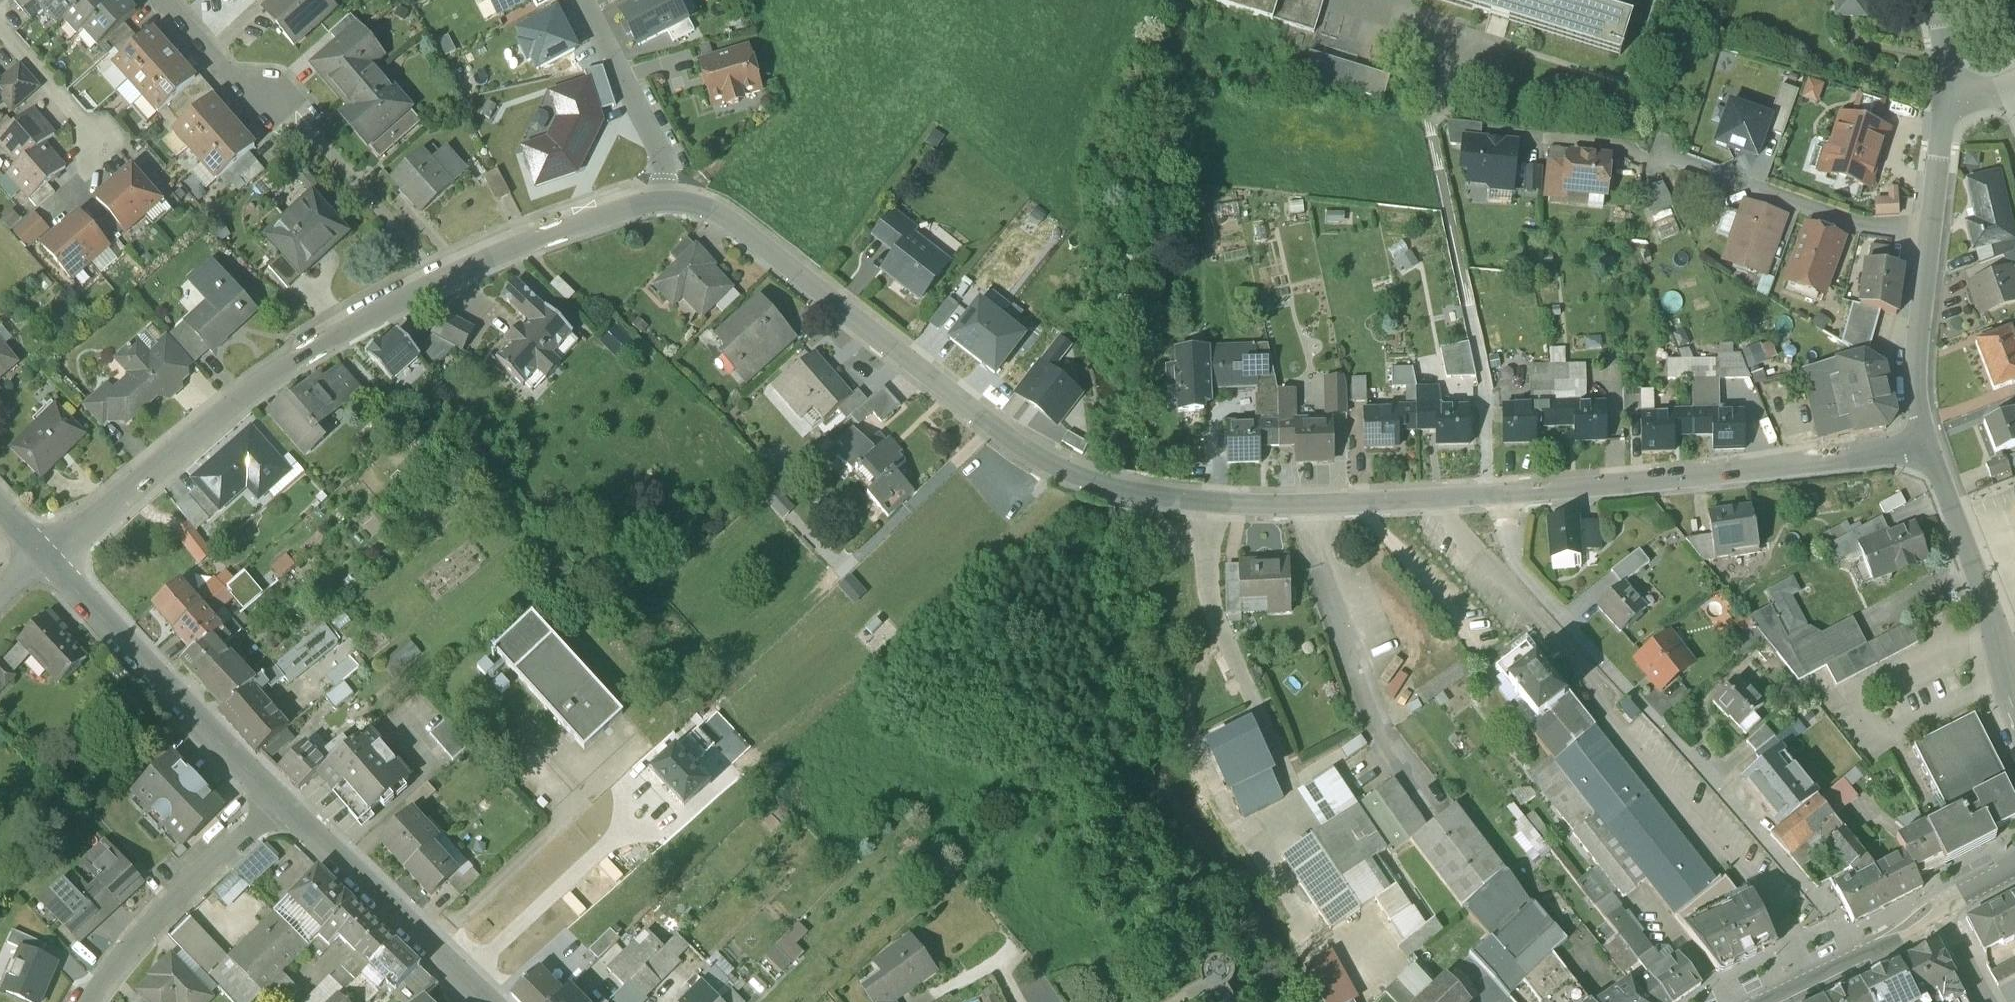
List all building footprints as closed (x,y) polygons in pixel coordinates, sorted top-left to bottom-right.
[(14,2),(22,11),(34,0),(16,0),(14,2)] [(22,11),(30,20),(43,9),(48,4),(45,0),(34,0),(22,11)] [(43,9),(58,25),(63,20),(86,0),(53,0),(48,4),(43,9)] [(63,20),(78,36),(84,30),(83,30),(115,2),(115,1),(114,0),(86,0),(63,20)] [(115,1),(115,2),(84,30),(98,46),(106,39),(124,23),(136,13),(125,0),(117,0),(115,1)] [(256,0),(264,9),(275,0),(257,0),(256,0)] [(264,9),(266,11),(269,9),(279,20),(275,22),(295,44),(335,9),(333,7),(325,14),(312,0),(275,0),(264,9)] [(500,20),(537,0),(490,0),(500,20)] [(622,16),(640,49),(686,24),(674,0),(653,0),(643,5),(622,16)] [(1324,0),(1216,0),(1215,4),(1273,22),(1273,21),(1314,33),(1324,0)] [(1620,57),(1632,18),(1575,0),(1436,0),(1620,57)] [(1836,18),(1866,18),(1866,0),(1836,0),(1836,18)] [(578,50),(558,14),(517,36),(537,72),(578,50)] [(351,15),(330,33),(338,42),(355,28),(357,29),(360,26),(351,15)] [(124,23),(106,39),(114,48),(132,32),(124,23)] [(338,42),(329,50),(321,57),(319,61),(319,65),(319,69),(321,72),(344,99),(348,100),(355,101),(358,115),(350,121),(368,142),(409,106),(378,69),(372,74),(359,60),(373,48),(357,29),(355,28),(338,42)] [(167,47),(152,30),(140,41),(122,57),(114,64),(129,81),(167,47)] [(132,32),(114,48),(122,57),(140,41),(132,32)] [(167,47),(129,81),(143,96),(181,63),(167,47)] [(748,49),(700,64),(712,104),(726,100),(727,104),(733,106),(739,104),(743,99),(740,90),(757,85),(758,90),(760,90),(748,49)] [(1303,78),(1387,95),(1392,70),(1308,53),(1303,78)] [(181,63),(143,96),(158,113),(183,90),(195,79),(181,63)] [(20,65),(1,82),(2,83),(0,88),(7,95),(6,96),(16,108),(40,87),(20,65)] [(603,68),(584,75),(588,84),(598,113),(601,112),(616,107),(603,68)] [(548,139),(522,148),(536,188),(576,174),(603,123),(601,112),(598,113),(588,84),(550,94),(557,120),(548,139)] [(1781,86),(1770,118),(1765,132),(1782,138),(1798,92),(1781,86)] [(191,99),(183,90),(165,106),(173,115),(191,99)] [(1886,101),(1859,93),(1850,120),(1877,129),(1886,101)] [(226,114),(211,97),(199,108),(181,124),(173,130),(188,147),(226,114)] [(199,108),(191,99),(173,115),(181,124),(199,108)] [(1716,145),(1756,159),(1765,132),(1770,118),(1730,104),(1716,145)] [(0,138),(0,145),(18,165),(44,143),(55,134),(33,109),(15,125),(0,138)] [(240,129),(226,114),(188,147),(202,163),(240,129)] [(0,122),(0,138),(15,125),(7,116),(0,122)] [(1850,120),(1841,118),(1825,172),(1854,181),(1856,186),(1863,188),(1869,185),(1880,149),(1882,149),(1888,130),(1881,128),(1881,130),(1877,129),(1850,120)] [(1482,126),(1446,122),(1450,146),(1464,147),(1464,140),(1481,141),(1482,126)] [(240,129),(202,163),(217,179),(231,166),(249,151),(254,146),(240,129)] [(1481,141),(1464,140),(1464,147),(1462,163),(1470,164),(1468,184),(1490,186),(1495,182),(1510,183),(1509,188),(1512,188),(1512,182),(1517,178),(1518,170),(1514,165),(1516,145),(1481,141)] [(44,143),(18,165),(7,174),(29,199),(47,183),(65,167),(44,143)] [(446,144),(429,158),(452,184),(469,170),(446,144)] [(429,158),(421,149),(390,177),(421,211),(452,184),(429,158)] [(239,176),(257,160),(249,151),(231,166),(239,176)] [(1610,158),(1572,155),(1567,158),(1566,167),(1564,192),(1565,193),(1589,195),(1588,207),(1603,208),(1604,197),(1606,197),(1606,191),(1608,191),(1613,187),(1613,180),(1609,176),(1608,175),(1610,158)] [(257,160),(239,176),(246,184),(265,169),(257,160)] [(1566,167),(1549,165),(1546,197),(1565,199),(1565,193),(1564,192),(1566,167)] [(162,200),(132,167),(114,182),(144,216),(162,200)] [(511,194),(498,169),(483,176),(497,202),(511,194)] [(1998,175),(1968,182),(1977,222),(1968,224),(1974,250),(1991,246),(2009,241),(2000,206),(2005,205),(1998,175)] [(144,216),(114,182),(96,198),(110,214),(126,232),(144,216)] [(47,183),(29,199),(37,208),(55,192),(47,183)] [(180,201),(164,184),(155,191),(171,209),(180,201)] [(1875,216),(1900,215),(1899,186),(1888,186),(1889,197),(1875,198),(1875,216)] [(313,194),(276,227),(290,242),(280,251),(283,255),(302,276),(304,274),(303,273),(348,232),(313,194)] [(1783,218),(1745,204),(1725,261),(1763,274),(1783,218)] [(917,231),(893,212),(874,237),(875,237),(878,233),(899,250),(908,239),(909,240),(917,231)] [(34,214),(15,230),(28,246),(47,229),(34,214)] [(92,229),(79,214),(60,230),(90,264),(108,248),(92,229)] [(126,232),(110,214),(101,221),(117,240),(126,232)] [(117,240),(101,221),(92,229),(108,248),(117,240)] [(1844,240),(1806,226),(1786,282),(1808,290),(1810,287),(1825,292),(1844,240)] [(90,264),(60,230),(42,245),(72,280),(90,264)] [(687,238),(670,255),(678,264),(696,247),(687,238)] [(909,240),(908,239),(899,250),(882,272),(883,273),(886,270),(909,288),(909,293),(917,299),(922,299),(949,264),(930,249),(927,254),(909,240)] [(1991,246),(1995,260),(2005,256),(2014,252),(2014,247),(2013,240),(2009,241),(1991,246)] [(678,264),(656,285),(669,299),(678,290),(703,316),(715,304),(731,289),(705,262),(707,260),(696,247),(678,264)] [(1890,249),(1871,247),(1869,264),(1888,267),(1890,249)] [(2005,256),(2010,270),(2011,271),(2014,269),(2014,252),(2005,256)] [(302,276),(283,255),(269,268),(288,289),(302,276)] [(257,311),(212,262),(194,277),(213,298),(185,324),(191,330),(208,350),(213,354),(228,341),(226,339),(257,311)] [(1869,264),(1866,264),(1860,307),(1880,312),(1881,312),(1896,316),(1902,269),(1888,267),(1869,264)] [(1970,285),(1974,294),(1972,295),(1976,306),(1978,305),(1982,315),(2014,303),(2014,283),(2011,271),(2010,270),(1970,285)] [(575,293),(558,277),(550,285),(567,301),(575,293)] [(520,325),(506,339),(510,344),(497,358),(492,354),(491,355),(523,385),(538,370),(546,378),(561,363),(560,362),(579,341),(572,334),(573,333),(546,306),(545,308),(516,281),(501,296),(530,323),(524,329),(520,325)] [(731,289),(715,304),(723,313),(740,297),(732,288),(731,289)] [(759,299),(717,336),(729,350),(723,355),(745,380),(759,367),(761,368),(794,339),(793,337),(771,357),(761,346),(783,326),(759,299)] [(946,301),(929,323),(939,332),(957,309),(946,301)] [(973,359),(1003,321),(980,303),(950,341),(973,359)] [(1860,307),(1852,305),(1841,343),(1864,357),(1867,359),(1880,312),(1860,307)] [(475,327),(443,310),(431,333),(433,334),(456,347),(462,350),(475,327)] [(1003,321),(973,359),(994,376),(1024,338),(1003,321)] [(208,350),(191,330),(175,345),(192,364),(208,350)] [(380,340),(365,353),(392,383),(421,357),(415,350),(398,331),(383,344),(380,340)] [(2010,331),(1975,344),(1993,392),(2010,385),(2010,386),(2014,384),(2014,345),(2010,331)] [(433,334),(415,350),(421,357),(431,368),(456,347),(433,334)] [(1030,377),(1039,384),(1049,372),(1050,373),(1070,348),(1060,340),(1040,366),(1039,365),(1030,377)] [(1771,342),(1746,350),(1750,364),(1776,357),(1771,342)] [(16,364),(0,344),(0,377),(16,364)] [(1468,344),(1441,350),(1447,379),(1476,378),(1468,344)] [(164,351),(153,361),(138,345),(132,350),(131,348),(126,352),(127,354),(119,362),(136,380),(125,390),(123,388),(114,396),(108,402),(117,413),(127,424),(160,395),(163,399),(188,376),(184,373),(166,353),(164,351)] [(192,364),(175,345),(166,353),(184,373),(193,365),(192,364)] [(1256,347),(1209,349),(1210,390),(1258,388),(1256,347)] [(1208,349),(1176,351),(1177,367),(1167,367),(1168,389),(1169,389),(1169,408),(1178,408),(1179,414),(1204,412),(1203,399),(1210,399),(1210,390),(1209,349),(1208,349)] [(1689,350),(1678,352),(1683,361),(1693,361),(1689,350)] [(814,354),(774,389),(796,415),(812,401),(827,420),(838,410),(852,398),(851,397),(814,354)] [(1740,355),(1718,356),(1719,380),(1750,379),(1740,355)] [(1864,357),(1802,372),(1819,442),(1886,429),(1894,416),(1882,368),(1867,359),(1864,357)] [(1691,380),(1683,361),(1668,361),(1668,380),(1691,380)] [(1715,380),(1714,361),(1693,361),(1683,361),(1691,380),(1715,380)] [(1568,365),(1550,366),(1554,384),(1568,383),(1568,365)] [(1581,365),(1568,365),(1568,383),(1582,383),(1581,365)] [(1529,366),(1530,384),(1554,384),(1550,366),(1529,366)] [(319,379),(291,404),(286,400),(270,414),(306,455),(323,440),(311,427),(339,403),(343,407),(360,391),(340,369),(323,383),(319,379)] [(1412,369),(1391,369),(1392,388),(1406,388),(1416,387),(1412,369)] [(1039,384),(1027,401),(1059,425),(1070,411),(1063,406),(1074,392),(1050,373),(1049,372),(1039,384)] [(1344,380),(1327,381),(1328,414),(1347,413),(1346,389),(1344,380)] [(1366,380),(1352,381),(1353,402),(1367,402),(1366,380)] [(1554,384),(1554,404),(1569,404),(1568,383),(1554,384)] [(1539,404),(1554,404),(1554,384),(1530,384),(1531,408),(1538,407),(1539,407),(1539,404)] [(1416,387),(1406,388),(1406,408),(1416,408),(1416,387)] [(1416,408),(1425,407),(1425,387),(1416,387),(1416,408)] [(1425,387),(1425,407),(1431,407),(1431,410),(1432,410),(1440,410),(1439,387),(1425,387)] [(868,402),(858,410),(867,420),(874,414),(882,423),(901,407),(884,388),(868,402)] [(107,389),(84,410),(101,427),(117,413),(108,402),(114,396),(107,389)] [(1641,390),(1623,391),(1624,417),(1640,417),(1640,416),(1642,416),(1641,390)] [(852,398),(838,410),(847,420),(858,410),(868,402),(858,391),(851,397),(852,398)] [(1257,392),(1258,427),(1264,427),(1263,424),(1268,424),(1268,404),(1278,403),(1277,391),(1257,392)] [(1278,403),(1278,423),(1288,423),(1286,391),(1277,391),(1278,403)] [(1268,424),(1278,423),(1278,403),(1268,404),(1268,424)] [(1531,408),(1503,408),(1504,444),(1536,443),(1535,428),(1554,428),(1555,427),(1554,404),(1539,404),(1539,407),(1538,407),(1531,408)] [(1605,406),(1569,406),(1569,404),(1554,404),(1555,427),(1574,427),(1575,442),(1606,442),(1605,406)] [(85,436),(56,406),(55,407),(59,411),(42,428),(38,424),(12,449),(41,479),(85,436)] [(1707,412),(1692,412),(1693,436),(1712,435),(1713,451),(1744,450),(1743,414),(1717,415),(1717,406),(1706,407),(1707,412)] [(1440,410),(1432,410),(1431,410),(1431,407),(1425,407),(1416,408),(1417,431),(1436,431),(1437,446),(1468,445),(1467,409),(1440,410)] [(1406,408),(1401,408),(1401,411),(1365,412),(1366,448),(1397,447),(1397,432),(1417,431),(1416,408),(1406,408)] [(1642,416),(1640,416),(1640,417),(1641,453),(1674,452),(1674,437),(1693,436),(1692,412),(1676,412),(1677,415),(1642,416)] [(1983,424),(1996,455),(2014,448),(2014,420),(2012,412),(1983,424)] [(1268,424),(1263,424),(1264,427),(1258,427),(1227,428),(1228,463),(1260,463),(1259,447),(1279,447),(1278,423),(1268,424)] [(1329,425),(1294,426),(1293,423),(1288,423),(1278,423),(1279,447),(1299,446),(1299,462),(1330,461),(1329,425)] [(868,445),(854,429),(839,443),(846,450),(837,458),(852,473),(856,469),(858,472),(863,467),(860,465),(863,462),(881,482),(868,495),(888,517),(914,492),(895,472),(906,462),(886,442),(883,445),(876,438),(868,445)] [(232,453),(217,466),(215,464),(195,481),(193,480),(192,480),(199,488),(220,511),(254,481),(266,494),(290,473),(250,430),(249,430),(250,432),(231,449),(230,448),(229,448),(232,453)] [(2005,459),(1986,467),(1990,479),(2010,471),(2005,459)] [(220,511),(199,488),(188,498),(209,521),(220,511)] [(1900,495),(1879,506),(1885,516),(1906,505),(1900,495)] [(209,521),(188,498),(177,508),(190,526),(196,521),(201,527),(209,521)] [(1752,508),(1720,513),(1720,512),(1709,513),(1712,537),(1715,560),(1731,558),(1729,548),(1758,543),(1755,523),(1754,523),(1752,508)] [(1577,519),(1548,521),(1553,571),(1575,569),(1574,558),(1580,557),(1577,525),(1577,519)] [(1882,519),(1826,549),(1834,566),(1860,551),(1867,547),(1865,542),(1880,536),(1881,539),(1890,535),(1882,519)] [(1597,524),(1577,525),(1579,551),(1599,549),(1597,524)] [(213,555),(191,526),(178,536),(200,565),(213,555)] [(1890,535),(1881,539),(1880,536),(1865,542),(1867,547),(1860,551),(1872,582),(1875,581),(1878,585),(1884,584),(1890,580),(1891,574),(1898,571),(1927,560),(1914,526),(1890,535)] [(1712,537),(1686,541),(1703,562),(1715,560),(1712,537)] [(1290,559),(1240,561),(1240,582),(1241,597),(1268,596),(1268,611),(1291,610),(1290,559)] [(1627,560),(1612,572),(1619,582),(1635,569),(1627,560)] [(224,589),(175,633),(194,654),(222,630),(212,619),(233,600),(241,608),(260,592),(244,573),(233,581),(224,589)] [(233,581),(227,573),(217,581),(224,589),(233,581)] [(864,589),(849,573),(839,583),(854,599),(864,589)] [(1765,641),(1776,654),(1793,645),(1787,635),(1805,626),(1790,597),(1798,592),(1792,580),(1767,593),(1774,605),(1748,619),(1754,627),(1765,641)] [(196,600),(181,583),(153,608),(175,633),(224,589),(217,581),(196,600)] [(1240,582),(1226,583),(1227,612),(1241,611),(1241,597),(1240,582)] [(1645,610),(1623,586),(1599,608),(1621,632),(1645,610)] [(62,626),(50,613),(19,641),(59,684),(86,659),(58,629),(62,626)] [(1743,636),(1754,627),(1748,619),(1744,614),(1733,622),(1743,636)] [(623,715),(534,618),(495,653),(585,750),(623,715)] [(1798,681),(1827,668),(1826,667),(1846,657),(1866,646),(1851,619),(1821,634),(1805,626),(1787,635),(1793,645),(1776,654),(1798,681)] [(194,654),(181,665),(223,710),(255,683),(249,678),(253,674),(249,670),(245,673),(221,648),(231,640),(242,631),(233,621),(222,630),(194,654)] [(1866,646),(1846,657),(1857,676),(1918,644),(1907,624),(1866,646)] [(325,626),(276,666),(286,678),(291,684),(340,645),(325,626)] [(1740,661),(1765,641),(1754,627),(1743,636),(1729,647),(1740,661)] [(1692,665),(1669,636),(1637,660),(1660,690),(1692,665)] [(1551,670),(1527,638),(1512,650),(1511,657),(1496,668),(1508,684),(1535,663),(1544,675),(1551,670)] [(1765,641),(1755,649),(1766,663),(1776,654),(1765,641)] [(382,664),(393,678),(421,655),(410,642),(382,664)] [(1836,686),(1857,676),(1846,657),(1826,667),(1827,668),(1836,686)] [(322,683),(331,694),(344,683),(362,669),(353,658),(322,683)] [(1465,658),(1416,693),(1425,706),(1475,670),(1465,658)] [(0,661),(0,681),(6,687),(16,677),(0,661)] [(486,661),(477,670),(485,678),(494,670),(486,661)] [(1544,675),(1535,663),(1508,684),(1518,696),(1516,698),(1518,701),(1520,699),(1536,720),(1537,721),(1564,700),(1555,688),(1544,675)] [(223,710),(219,713),(256,755),(261,751),(284,732),(290,728),(260,694),(270,686),(273,689),(286,678),(276,666),(255,683),(223,710)] [(502,679),(493,687),(501,695),(509,687),(502,679)] [(1764,706),(1738,679),(1713,703),(1728,719),(1729,718),(1746,736),(1760,723),(1753,715),(1764,706)] [(344,683),(331,694),(339,704),(352,693),(344,683)] [(1564,700),(1537,721),(1536,720),(1526,727),(1555,764),(1595,729),(1594,728),(1596,727),(1562,683),(1555,688),(1564,700)] [(1629,700),(1616,711),(1629,726),(1642,714),(1629,700)] [(1204,738),(1230,790),(1275,769),(1250,716),(1204,738)] [(1913,747),(1946,811),(1923,823),(1924,826),(1945,866),(1947,865),(1943,858),(1964,848),(1965,848),(1966,847),(1962,839),(1974,833),(1970,826),(1982,820),(1989,835),(1991,834),(2014,822),(2014,806),(2004,784),(2007,782),(1974,717),(1913,747)] [(472,746),(447,721),(430,736),(453,762),(472,746)] [(698,727),(677,746),(695,766),(714,744),(698,727)] [(1764,727),(1746,743),(1756,754),(1775,739),(1764,727)] [(1623,765),(1595,729),(1555,764),(1580,799),(1581,799),(1620,849),(1645,881),(1691,939),(1746,905),(1725,878),(1717,885),(1626,769),(1620,767),(1623,765)] [(284,732),(261,751),(270,759),(293,742),(284,732)] [(328,767),(320,774),(361,821),(409,779),(369,733),(358,743),(352,748),(341,756),(328,767)] [(318,758),(329,749),(316,735),(305,746),(318,758)] [(358,743),(352,735),(346,740),(352,748),(358,743)] [(1361,735),(1341,748),(1348,758),(1367,745),(1361,735)] [(346,740),(345,738),(334,747),(341,756),(352,748),(346,740)] [(1756,754),(1754,755),(1763,766),(1780,752),(1781,752),(1784,750),(1775,739),(1756,754)] [(660,745),(645,759),(652,767),(667,754),(660,745)] [(677,746),(676,745),(667,754),(652,767),(649,770),(683,807),(710,782),(695,766),(677,746)] [(305,746),(279,771),(299,791),(320,774),(328,767),(318,758),(305,746)] [(318,758),(328,767),(341,756),(334,747),(333,746),(329,749),(318,758)] [(164,748),(146,766),(155,774),(173,757),(164,748)] [(1781,752),(1780,752),(1763,766),(1743,782),(1781,828),(1818,798),(1781,752)] [(155,774),(134,794),(184,846),(223,808),(173,757),(155,774)] [(1555,764),(1534,780),(1552,803),(1561,817),(1574,833),(1573,835),(1597,866),(1620,849),(1581,799),(1580,799),(1555,764)] [(1334,768),(1304,789),(1328,824),(1358,805),(1334,768)] [(1270,772),(1234,789),(1246,813),(1282,796),(1270,772)] [(1394,778),(1358,803),(1391,854),(1410,840),(1411,841),(1427,828),(1394,778)] [(436,794),(428,784),(405,804),(413,813),(414,814),(436,794)] [(542,798),(537,803),(544,810),(549,805),(542,798)] [(1781,828),(1771,836),(1790,857),(1819,834),(1835,821),(1818,798),(1781,828)] [(1328,824),(1283,854),(1331,927),(1375,898),(1391,922),(1412,908),(1377,855),(1387,848),(1358,805),(1328,824)] [(1427,828),(1411,841),(1462,908),(1474,897),(1479,892),(1480,891),(1504,869),(1456,806),(1427,828)] [(413,813),(381,843),(406,871),(433,847),(435,845),(421,830),(426,826),(414,814),(413,813)] [(1544,828),(1533,814),(1525,821),(1536,835),(1544,828)] [(1865,858),(1835,821),(1819,834),(1850,871),(1865,858)] [(1924,826),(1896,841),(1904,856),(1905,856),(1917,880),(1945,866),(1924,826)] [(143,884),(106,844),(92,857),(99,865),(90,873),(100,884),(116,901),(130,887),(135,892),(143,884)] [(279,861),(262,844),(233,871),(250,888),(279,861)] [(433,847),(406,871),(431,897),(457,873),(433,847)] [(1620,849),(1597,866),(1623,899),(1645,881),(1620,849)] [(1917,880),(1905,856),(1904,856),(1876,871),(1893,904),(1922,890),(1917,880)] [(1865,858),(1850,871),(1858,880),(1876,871),(1865,858)] [(353,904),(319,869),(290,898),(324,933),(353,904)] [(1520,891),(1504,869),(1480,891),(1474,897),(1462,908),(1492,939),(1473,956),(1496,980),(1509,995),(1552,954),(1567,940),(1520,891)] [(462,879),(459,876),(449,885),(460,897),(481,879),(473,870),(462,879)] [(1612,896),(1592,871),(1575,884),(1595,910),(1612,896)] [(1850,871),(1830,881),(1836,892),(1858,880),(1850,871)] [(1893,904),(1876,871),(1858,880),(1836,892),(1853,925),(1893,904)] [(76,894),(65,882),(51,895),(61,906),(52,914),(79,943),(92,932),(87,927),(98,917),(76,894)] [(116,901),(100,884),(91,892),(107,909),(116,901)] [(91,892),(85,886),(76,894),(98,917),(107,909),(91,892)] [(324,933),(290,898),(275,914),(309,948),(319,938),(324,933)] [(1967,921),(1984,952),(1999,944),(1999,946),(2001,945),(2002,947),(2012,942),(2010,938),(2014,936),(2014,908),(2010,899),(1967,921)] [(1746,905),(1691,939),(1705,958),(1714,953),(1720,964),(1742,953),(1746,959),(1745,959),(1746,961),(1758,954),(1760,958),(1770,953),(1768,949),(1773,947),(1763,926),(1764,925),(1752,902),(1746,905)] [(384,934),(354,904),(353,904),(324,933),(319,938),(330,948),(340,938),(357,955),(384,934)] [(1652,954),(1619,912),(1605,922),(1617,937),(1639,964),(1652,954)] [(309,948),(275,914),(228,959),(262,993),(309,948)] [(209,978),(228,959),(188,918),(170,936),(201,969),(209,978)] [(1435,919),(1398,947),(1407,958),(1442,931),(1435,919)] [(610,930),(589,951),(599,961),(620,940),(610,930)] [(648,931),(608,970),(625,988),(646,968),(646,967),(655,958),(664,949),(648,931)] [(23,951),(41,959),(46,946),(14,932),(8,944),(23,951)] [(397,945),(384,934),(357,955),(342,969),(351,978),(366,964),(371,969),(397,945)] [(700,956),(678,935),(669,945),(681,956),(691,966),(700,956)] [(1639,964),(1617,937),(1606,944),(1628,972),(1639,964)] [(879,963),(888,975),(867,990),(875,1001),(893,1001),(933,972),(909,939),(879,963)] [(397,945),(371,969),(384,980),(390,986),(397,992),(420,967),(397,945)] [(669,945),(664,949),(655,958),(671,973),(681,963),(678,960),(681,956),(669,945)] [(792,964),(775,947),(767,956),(783,972),(792,964)] [(1897,966),(1915,1001),(1914,1001),(1927,1001),(1936,998),(1933,992),(1936,990),(1940,996),(1958,988),(1936,947),(1897,966)] [(11,979),(5,992),(28,1001),(40,1001),(56,965),(41,959),(23,951),(17,965),(10,962),(5,976),(11,979)] [(1308,967),(1327,1001),(1349,1001),(1351,1001),(1354,999),(1330,954),(1308,967)] [(1438,984),(1457,1001),(1472,1001),(1481,994),(1487,1001),(1515,1001),(1509,995),(1496,980),(1473,956),(1471,954),(1438,984)] [(1552,954),(1523,982),(1539,1001),(1589,1001),(1552,954)] [(730,992),(739,983),(728,973),(731,970),(715,955),(699,970),(704,975),(711,968),(722,978),(709,991),(720,1001),(730,992)] [(172,957),(151,977),(153,978),(139,991),(143,995),(149,1001),(180,1001),(181,1001),(206,1001),(211,997),(192,978),(172,957)] [(1662,969),(1656,962),(1645,971),(1650,977),(1668,1001),(1678,1001),(1700,986),(1678,957),(1662,969)] [(671,973),(655,958),(646,967),(646,968),(661,983),(671,973)] [(228,959),(209,978),(218,987),(232,1001),(253,1001),(262,993),(228,959)] [(1990,975),(1997,988),(2014,979),(2014,962),(1990,975)] [(342,969),(331,979),(344,993),(371,969),(366,964),(351,978),(342,969)] [(1639,964),(1628,972),(1637,985),(1650,977),(1645,971),(1639,964)] [(1897,966),(1860,984),(1868,1001),(1914,1001),(1915,1001),(1897,966)] [(397,992),(407,1001),(415,1001),(436,982),(420,967),(397,992)] [(646,968),(625,988),(620,993),(630,1001),(649,1001),(645,999),(661,983),(646,968)] [(704,975),(699,980),(709,991),(722,978),(711,968),(704,975)] [(209,978),(201,969),(192,978),(209,996),(216,990),(218,987),(209,978)] [(340,997),(344,1001),(365,1001),(371,996),(369,994),(384,980),(371,969),(344,993),(340,997)] [(561,998),(536,973),(527,982),(526,981),(523,984),(523,985),(512,996),(517,1001),(557,1001),(561,998)] [(283,974),(261,995),(268,1001),(289,1001),(300,992),(283,974)] [(1650,977),(1637,985),(1634,988),(1645,1001),(1668,1001),(1650,977)] [(306,1001),(334,1001),(340,997),(344,993),(331,979),(330,978),(306,1001)] [(699,980),(691,987),(695,992),(685,1001),(720,1001),(709,991),(699,980)] [(740,1001),(743,1001),(736,995),(746,985),(741,981),(739,983),(730,992),(740,1001)] [(1398,981),(1386,990),(1396,1001),(1416,1001),(1398,981)] [(1600,1001),(1645,1001),(1634,988),(1629,982),(1600,1001)] [(1438,984),(1434,987),(1447,1001),(1457,1001),(1438,984)] [(1860,984),(1824,1001),(1868,1001),(1860,984)] [(1434,987),(1418,1001),(1447,1001),(1434,987)] [(571,988),(561,998),(557,1001),(585,1001),(571,988)] [(730,992),(720,1001),(740,1001),(730,992)] [(611,1001),(630,1001),(620,993),(611,1001)]
